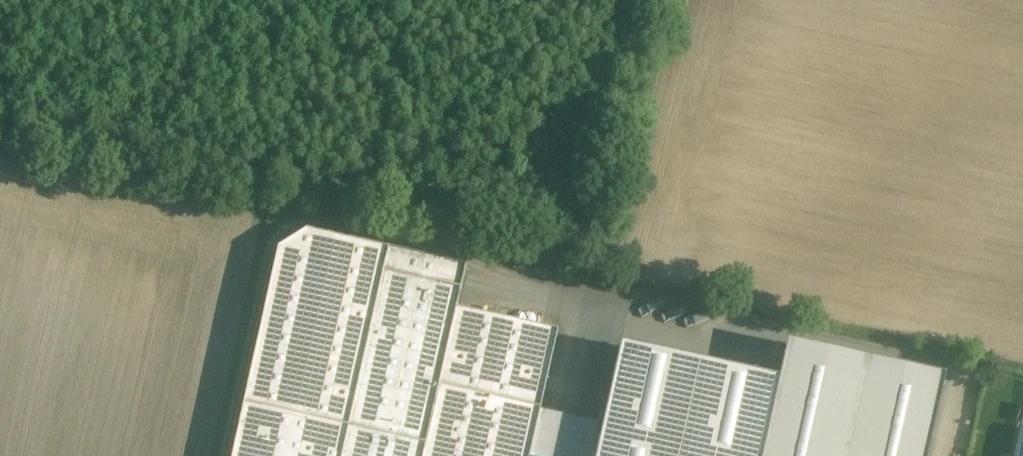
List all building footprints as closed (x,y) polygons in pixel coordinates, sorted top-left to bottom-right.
[(307,232),(277,250),(243,405),(335,426),(344,387),(357,390),(388,250),(307,232)] [(342,455),(424,455),(456,310),(466,267),(388,250),(357,390),(348,429),(342,455)] [(456,310),(424,455),(530,455),(558,333),(456,310)] [(787,344),(779,380),(761,455),(928,455),(945,378),(787,344)] [(598,455),(761,455),(779,380),(621,347),(598,455)] [(357,390),(344,387),(335,426),(348,429),(357,390)] [(232,455),(342,455),(348,429),(335,426),(243,405),(232,455)]
